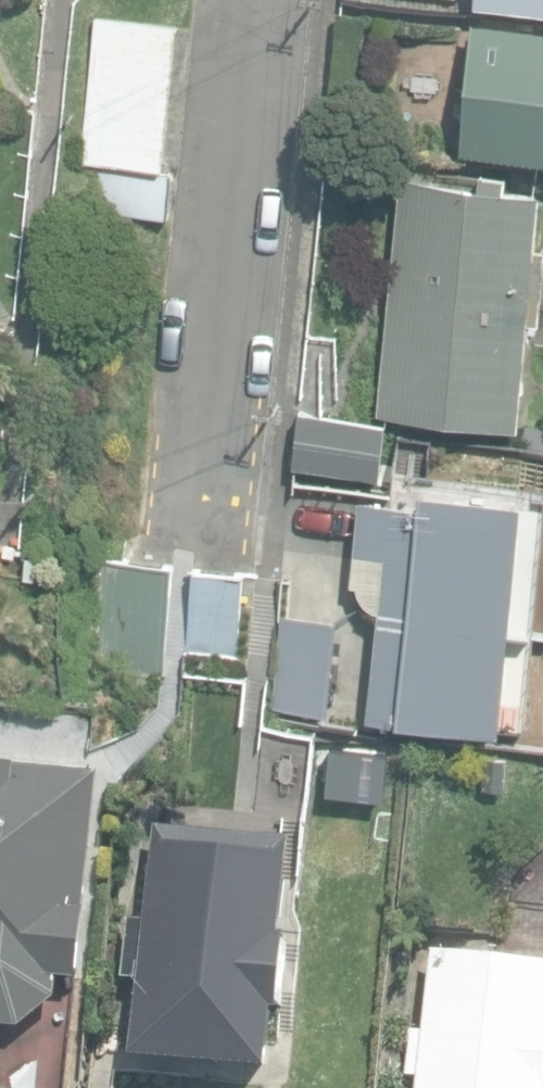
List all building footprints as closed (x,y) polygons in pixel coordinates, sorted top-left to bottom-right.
[(542,11),(542,0),(480,0),(479,6),(542,11)] [(89,157),(163,164),(177,18),(93,10),(80,156),(89,157)] [(542,159),(542,27),(477,22),(466,153),(542,159)] [(169,164),(163,164),(89,157),(85,203),(165,210),(169,164)] [(522,429),(533,318),(542,319),(542,242),(540,242),(542,215),(542,191),(505,187),(506,174),(483,171),(482,184),(403,176),(379,415),(522,429)] [(300,412),(293,466),(383,476),(390,422),(300,412)] [(502,731),(525,493),(422,485),(420,500),(363,495),(357,553),(383,556),(367,718),(502,731)] [(26,547),(21,583),(45,586),(50,550),(26,547)] [(107,661),(164,666),(173,567),(116,562),(107,661)] [(189,643),(241,648),(247,576),(195,572),(189,643)] [(329,713),(339,619),(281,613),(271,707),(329,713)] [(483,753),(480,787),(511,790),(514,756),(483,753)] [(105,774),(0,763),(0,1028),(24,1031),(60,1001),(63,980),(83,982),(105,774)] [(135,1056),(272,1068),(274,1056),(283,1051),(294,938),(288,938),(293,886),(249,882),(251,860),(227,858),(228,852),(156,845),(150,920),(134,919),(128,979),(142,980),(135,1056)] [(542,1083),(542,957),(429,945),(420,1024),(409,1023),(404,1068),(414,1070),(412,1087),(542,1087),(542,1083)]
